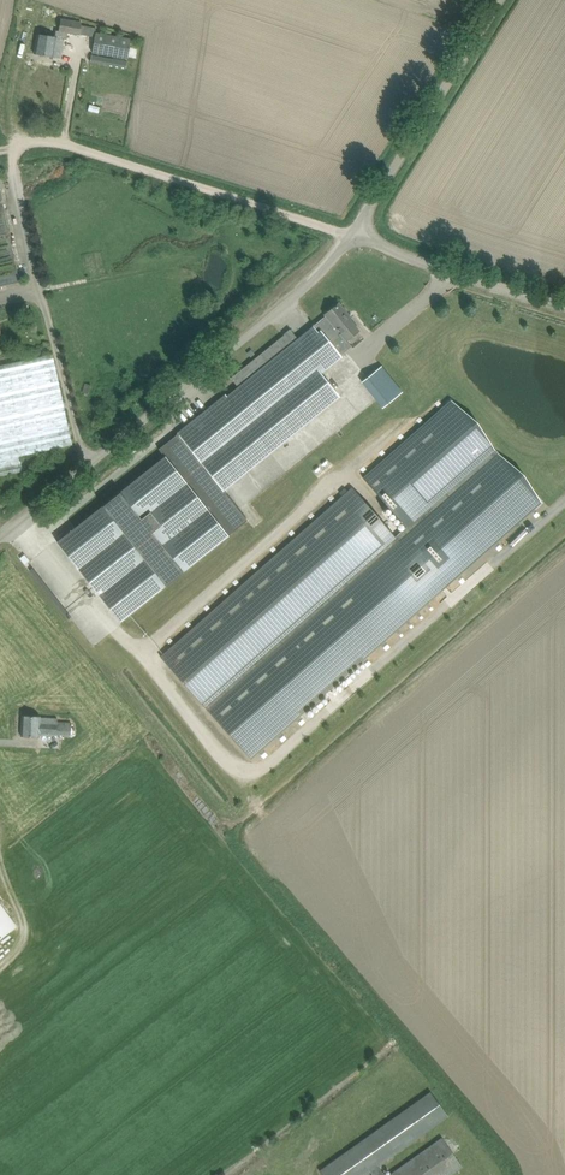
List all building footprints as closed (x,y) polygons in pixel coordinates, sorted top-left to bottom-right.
[(38,34),(36,42),(34,54),(61,58),(65,38),(63,38),(64,33),(80,36),(80,35),(82,22),(61,19),(58,32),(59,32),(58,38),(38,34)] [(92,51),(127,58),(131,39),(95,33),(92,51)] [(92,55),(91,61),(126,67),(127,61),(92,55)] [(347,321),(351,318),(339,303),(326,314),(327,315),(316,324),(315,324),(314,325),(319,332),(321,330),(330,342),(341,333),(347,340),(358,330),(352,323),(350,324),(347,321)] [(125,619),(247,522),(248,520),(240,510),(224,490),(272,451),(285,440),(337,397),(339,396),(321,374),(322,374),(342,357),(341,355),(332,344),(330,342),(321,330),(319,332),(314,325),(315,324),(314,323),(312,324),(313,326),(298,338),(290,329),(284,334),(285,335),(283,336),(231,378),(238,387),(233,391),(231,393),(227,396),(226,394),(177,433),(178,433),(165,444),(158,449),(163,456),(75,526),(56,541),(120,623),(121,622),(125,619)] [(23,471),(19,456),(72,445),(53,354),(0,365),(0,476),(23,471)] [(402,392),(381,366),(361,382),(382,409),(402,392)] [(251,759),(443,589),(539,505),(448,402),(363,477),(407,526),(396,535),(354,485),(159,657),(251,759)] [(21,736),(33,736),(40,737),(40,734),(71,735),(72,722),(58,722),(58,718),(40,717),(40,716),(34,716),(22,715),(21,736)] [(18,926),(0,902),(0,940),(18,926)] [(379,1166),(384,1163),(394,1156),(448,1117),(432,1094),(429,1090),(319,1171),(322,1174),(367,1174),(371,1173),(372,1174),(385,1174),(379,1166)] [(463,1167),(441,1137),(387,1174),(451,1174),(463,1167)]
